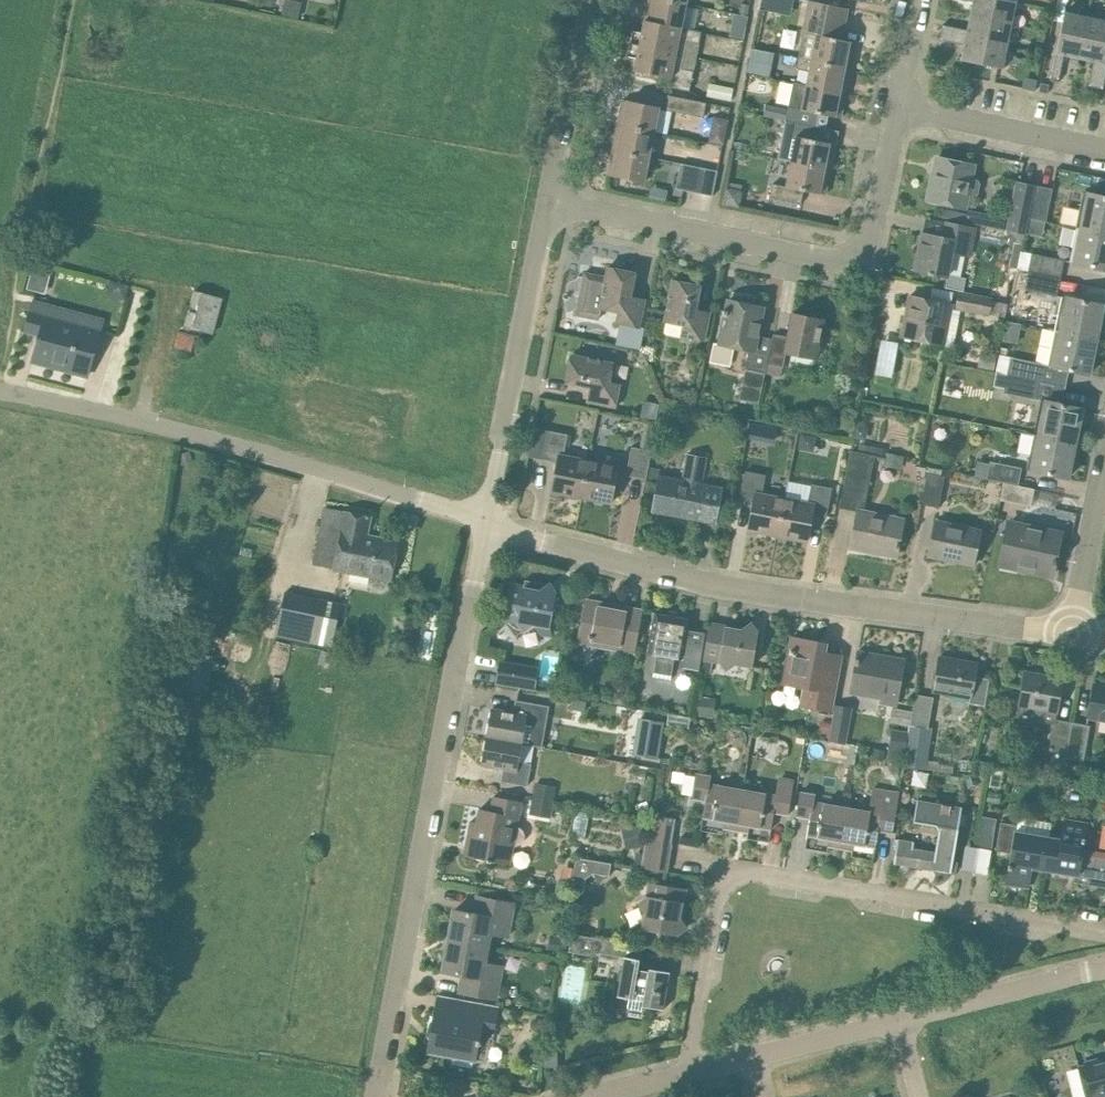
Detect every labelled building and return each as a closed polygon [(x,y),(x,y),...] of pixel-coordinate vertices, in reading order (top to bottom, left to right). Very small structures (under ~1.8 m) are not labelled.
[(687,3),(675,0),(649,0),(645,19),(682,27),(687,3)] [(969,14),(1011,22),(1016,0),(968,0),(972,1),(969,14)] [(1087,17),(1065,12),(1068,0),(1057,0),(1053,19),(1063,21),(1051,78),(1060,80),(1065,54),(1079,57),(1087,17)] [(806,17),(798,54),(798,56),(851,66),(856,40),(842,37),(848,8),(810,1),(806,17)] [(748,17),(751,7),(741,4),(739,15),(748,17)] [(942,24),(940,31),(1007,45),(1011,22),(969,14),(966,29),(942,24)] [(1089,17),(1087,17),(1079,57),(1093,60),(1087,86),(1096,87),(1104,44),(1104,21),(1089,17)] [(702,31),(682,27),(645,19),(643,32),(633,30),(628,55),(637,57),(635,70),(672,77),(670,87),(691,91),(695,70),(700,43),(702,31)] [(1002,67),(1007,45),(940,31),(939,39),(963,44),(960,59),(1002,67)] [(1096,87),(1103,89),(1104,80),(1104,44),(1096,87)] [(765,57),(751,54),(747,72),(761,75),(765,57)] [(808,70),(805,83),(846,91),(851,66),(798,56),(796,67),(808,70)] [(805,83),(793,81),(785,119),(817,126),(820,112),(841,117),(846,91),(805,83)] [(709,84),(707,97),(732,102),(734,89),(709,84)] [(668,95),(665,109),(704,117),(706,103),(668,95)] [(624,99),(619,124),(656,132),(661,107),(624,99)] [(815,137),(817,126),(785,119),(782,132),(779,146),(793,149),(790,160),(831,168),(836,142),(815,137)] [(619,124),(614,150),(650,157),(656,132),(619,124)] [(727,132),(711,129),(709,142),(725,145),(727,132)] [(645,181),(650,157),(614,150),(609,173),(645,181)] [(937,156),(928,200),(967,208),(969,195),(974,197),(978,194),(980,183),(978,180),(973,179),(976,164),(937,156)] [(805,189),(826,193),(831,168),(790,160),(785,185),(773,183),(770,196),(802,202),(805,189)] [(713,196),(718,171),(681,163),(676,188),(713,196)] [(1102,195),(1104,195),(1104,179),(1099,177),(1096,194),(1102,195)] [(1024,233),(1028,217),(1034,184),(1015,180),(1005,229),(1024,233)] [(1028,217),(1047,221),(1054,188),(1034,184),(1028,217)] [(738,205),(740,191),(739,190),(728,188),(727,188),(724,202),(738,205)] [(1080,227),(1104,232),(1104,195),(1102,195),(1096,194),(1083,191),(1079,210),(1084,211),(1080,227)] [(990,226),(993,215),(968,209),(968,213),(966,221),(990,226)] [(951,252),(969,256),(974,228),(949,223),(946,238),(922,233),(914,269),(946,275),(951,252)] [(1068,260),(1104,268),(1104,232),(1080,227),(1077,242),(1073,241),(1068,260)] [(1009,277),(1015,278),(1017,269),(1021,251),(1022,244),(1016,243),(1009,277)] [(1021,251),(1017,269),(1028,271),(1061,277),(1064,259),(1032,253),(1021,251)] [(38,265),(32,287),(48,291),(55,269),(38,265)] [(585,272),(576,315),(599,319),(601,309),(618,313),(616,323),(639,328),(645,299),(631,297),(636,273),(608,267),(606,277),(585,272)] [(1057,295),(1061,277),(1028,271),(1025,289),(1057,295)] [(948,274),(945,288),(963,291),(966,278),(948,274)] [(132,282),(114,277),(110,293),(127,298),(132,282)] [(683,326),(681,336),(705,341),(711,313),(697,310),(701,286),(672,280),(664,322),(683,326)] [(220,332),(228,295),(197,288),(189,326),(220,332)] [(958,291),(954,309),(961,310),(987,315),(990,297),(958,291)] [(953,346),(961,310),(954,309),(954,310),(950,309),(951,303),(909,295),(901,335),(953,346)] [(1097,338),(1104,304),(1062,296),(1058,315),(1062,315),(1059,331),(1097,338)] [(39,335),(32,360),(87,375),(100,329),(46,315),(49,304),(32,300),(23,331),(39,335)] [(766,373),(773,339),(757,335),(762,308),(728,301),(719,344),(714,343),(710,362),(731,366),(734,347),(749,350),(745,369),(766,373)] [(774,334),(773,339),(766,373),(781,377),(785,352),(815,358),(823,319),(791,313),(787,336),(774,334)] [(1049,365),(1090,374),(1097,338),(1059,331),(1056,346),(1053,346),(1049,365)] [(628,332),(625,346),(640,349),(643,335),(628,332)] [(181,333),(180,345),(196,347),(198,335),(181,333)] [(997,353),(981,350),(978,367),(994,370),(997,353)] [(591,388),(588,403),(615,408),(620,384),(610,382),(614,363),(573,355),(567,383),(591,388)] [(1011,357),(1007,375),(1039,382),(1043,364),(1011,357)] [(994,386),(1004,388),(1004,393),(1036,399),(1039,382),(1007,375),(997,373),(994,386)] [(1038,419),(1041,419),(1038,435),(1076,443),(1083,409),(1042,400),(1038,419)] [(855,426),(853,438),(865,440),(867,428),(855,426)] [(560,462),(554,491),(582,496),(589,460),(564,455),(568,435),(548,431),(543,458),(560,462)] [(814,452),(817,436),(801,433),(798,448),(814,452)] [(1035,450),(1030,449),(1026,469),(1069,478),(1076,443),(1038,435),(1035,450)] [(643,436),(641,448),(632,446),(626,475),(646,479),(654,438),(643,436)] [(845,486),(870,491),(876,457),(852,452),(845,486)] [(885,452),(883,466),(902,469),(905,456),(885,452)] [(702,483),(707,457),(688,453),(683,480),(659,475),(653,510),(716,522),(722,487),(702,483)] [(604,463),(589,460),(582,496),(612,502),(620,460),(605,457),(604,463)] [(1004,482),(1019,486),(1019,485),(1023,467),(990,461),(990,464),(978,461),(975,476),(987,479),(1004,482)] [(944,477),(941,476),(942,472),(929,469),(928,473),(927,473),(920,504),(937,508),(944,477)] [(753,501),(748,528),(777,534),(784,498),(761,493),(765,475),(745,471),(739,499),(753,501)] [(1004,482),(1000,499),(1031,505),(1034,488),(1019,485),(1019,486),(1004,482)] [(807,502),(784,498),(777,534),(807,540),(812,512),(827,515),(832,488),(811,484),(807,502)] [(372,516),(325,507),(314,565),(334,569),(370,576),(369,584),(373,590),(381,592),(387,588),(389,579),(392,580),(399,541),(368,535),(372,516)] [(865,512),(856,511),(856,512),(849,545),(895,554),(902,520),(865,512)] [(973,564),(980,529),(934,520),(927,554),(973,564)] [(1009,521),(1000,564),(1020,568),(1021,564),(1053,571),(1061,532),(1009,521)] [(551,585),(544,590),(538,582),(525,579),(524,586),(511,584),(505,619),(516,637),(526,631),(536,624),(538,625),(541,634),(555,637),(558,625),(553,624),(555,614),(567,616),(570,597),(558,594),(551,585)] [(498,582),(496,593),(503,594),(505,583),(498,582)] [(332,645),(341,599),(285,588),(276,633),(332,645)] [(605,644),(604,647),(636,653),(644,609),(628,606),(627,611),(600,606),(601,602),(588,599),(580,639),(605,644)] [(690,619),(656,612),(648,652),(657,654),(652,677),(669,681),(674,657),(681,659),(679,667),(698,670),(704,633),(688,630),(690,619)] [(702,669),(711,671),(714,658),(718,658),(725,668),(734,662),(752,665),(758,631),(752,623),(740,630),(724,628),(725,625),(710,623),(702,669)] [(803,685),(800,703),(827,708),(835,662),(817,659),(820,641),(790,636),(782,681),(803,685)] [(877,658),(878,654),(858,651),(852,689),(883,694),(881,702),(896,705),(903,662),(877,658)] [(990,679),(976,676),(979,662),(940,655),(934,689),(970,696),(969,702),(985,705),(990,679)] [(535,690),(539,667),(499,660),(495,684),(535,690)] [(1043,709),(1057,712),(1064,677),(1025,670),(1016,716),(1041,721),(1043,709)] [(1093,682),(1088,717),(1104,720),(1104,684),(1093,682)] [(626,691),(615,690),(614,701),(625,702),(626,691)] [(943,763),(928,760),(933,727),(929,726),(934,697),(916,694),(904,765),(926,768),(942,771),(943,763)] [(697,715),(713,718),(716,698),(700,695),(697,715)] [(490,707),(484,737),(521,744),(524,724),(538,727),(542,703),(515,698),(513,711),(490,707)] [(587,701),(573,698),(571,709),(585,712),(587,701)] [(847,743),(853,707),(835,704),(832,723),(830,736),(829,741),(847,743)] [(1050,750),(1066,753),(1072,721),(1055,718),(1050,750)] [(658,757),(664,722),(645,719),(639,754),(658,757)] [(832,723),(822,721),(820,735),(830,736),(832,723)] [(1072,721),(1066,753),(1065,757),(1084,761),(1090,725),(1072,721)] [(892,729),(889,750),(905,753),(908,731),(892,729)] [(518,760),(521,744),(484,737),(479,762),(503,767),(500,780),(527,785),(531,763),(518,760)] [(886,749),(875,747),(872,757),(884,760),(886,749)] [(978,760),(975,773),(987,775),(990,762),(978,760)] [(690,799),(705,801),(702,817),(724,821),(723,827),(736,829),(742,789),(708,783),(710,775),(694,772),(690,799)] [(775,794),(742,789),(736,829),(749,831),(750,825),(771,829),(773,812),(787,814),(794,781),(778,778),(775,794)] [(554,802),(556,786),(536,782),(533,798),(554,802)] [(847,807),(840,849),(853,851),(855,844),(876,848),(879,829),(893,832),(900,792),(873,788),(869,811),(847,807)] [(828,847),(840,849),(847,807),(814,801),(815,795),(800,792),(796,816),(811,819),(808,836),(829,840),(828,847)] [(467,856),(511,864),(514,846),(521,844),(524,840),(525,835),(524,830),(518,826),(523,801),(493,796),(490,811),(478,809),(476,822),(469,820),(466,837),(471,838),(467,856)] [(552,811),(554,802),(533,798),(531,808),(552,811)] [(961,807),(916,799),(912,820),(934,824),(939,831),(936,852),(913,848),(914,842),(897,839),(893,863),(951,872),(959,822),(963,823),(965,811),(961,810),(961,807)] [(647,842),(643,867),(668,871),(678,817),(652,814),(647,842)] [(1082,853),(1087,824),(1064,820),(1061,838),(1049,836),(1043,869),(1078,875),(1077,882),(1093,885),(1098,855),(1082,853)] [(1033,867),(1043,869),(1049,836),(1016,831),(1017,824),(1000,821),(995,849),(1011,852),(1007,881),(1030,885),(1033,867)] [(628,847),(647,842),(642,822),(623,827),(628,847)] [(594,873),(610,876),(612,863),(581,858),(576,863),(571,892),(583,894),(585,880),(594,873)] [(640,902),(646,912),(643,928),(676,935),(686,928),(679,917),(682,902),(683,902),(686,889),(651,883),(649,896),(640,902)] [(449,941),(489,948),(491,934),(509,937),(515,903),(476,896),(472,913),(455,910),(449,941)] [(593,955),(594,952),(611,954),(613,940),(572,934),(569,951),(593,955)] [(550,936),(546,954),(556,957),(561,939),(550,936)] [(486,962),(489,948),(449,941),(443,971),(471,977),(468,994),(497,999),(503,965),(486,962)] [(617,996),(630,999),(628,1009),(642,1011),(643,1006),(664,1009),(670,972),(649,968),(649,972),(638,970),(640,958),(624,955),(617,996)] [(553,989),(548,984),(541,987),(540,994),(546,998),(552,996),(553,989)] [(436,1010),(428,1052),(475,1061),(482,1025),(495,1028),(499,1007),(458,999),(456,1014),(436,1010)] [(531,1023),(532,1027),(536,1030),(540,1029),(543,1026),(542,1021),(539,1018),(534,1019),(531,1023)] [(1079,1067),(1086,1096),(1104,1096),(1104,1060),(1079,1067)]
